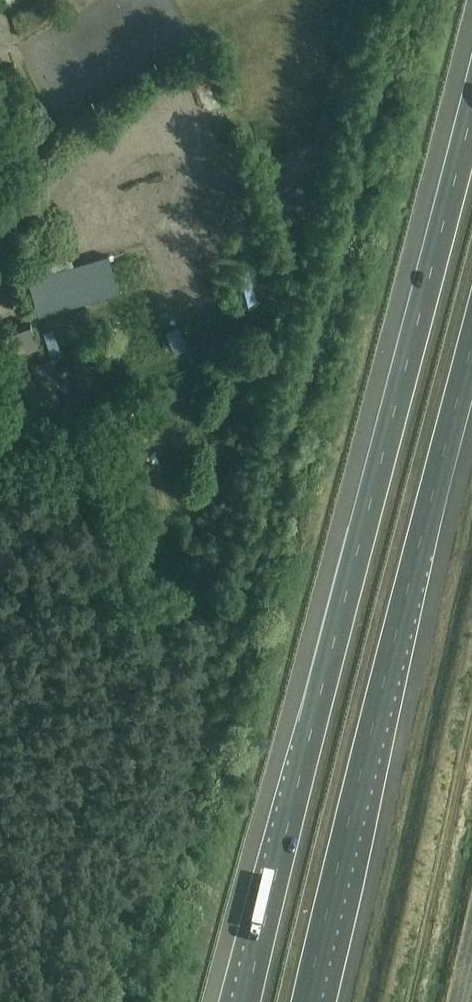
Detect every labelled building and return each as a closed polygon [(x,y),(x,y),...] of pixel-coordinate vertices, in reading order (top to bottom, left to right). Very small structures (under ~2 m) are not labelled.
[(246,281),(265,282),(267,265),(248,264),(246,281)]
